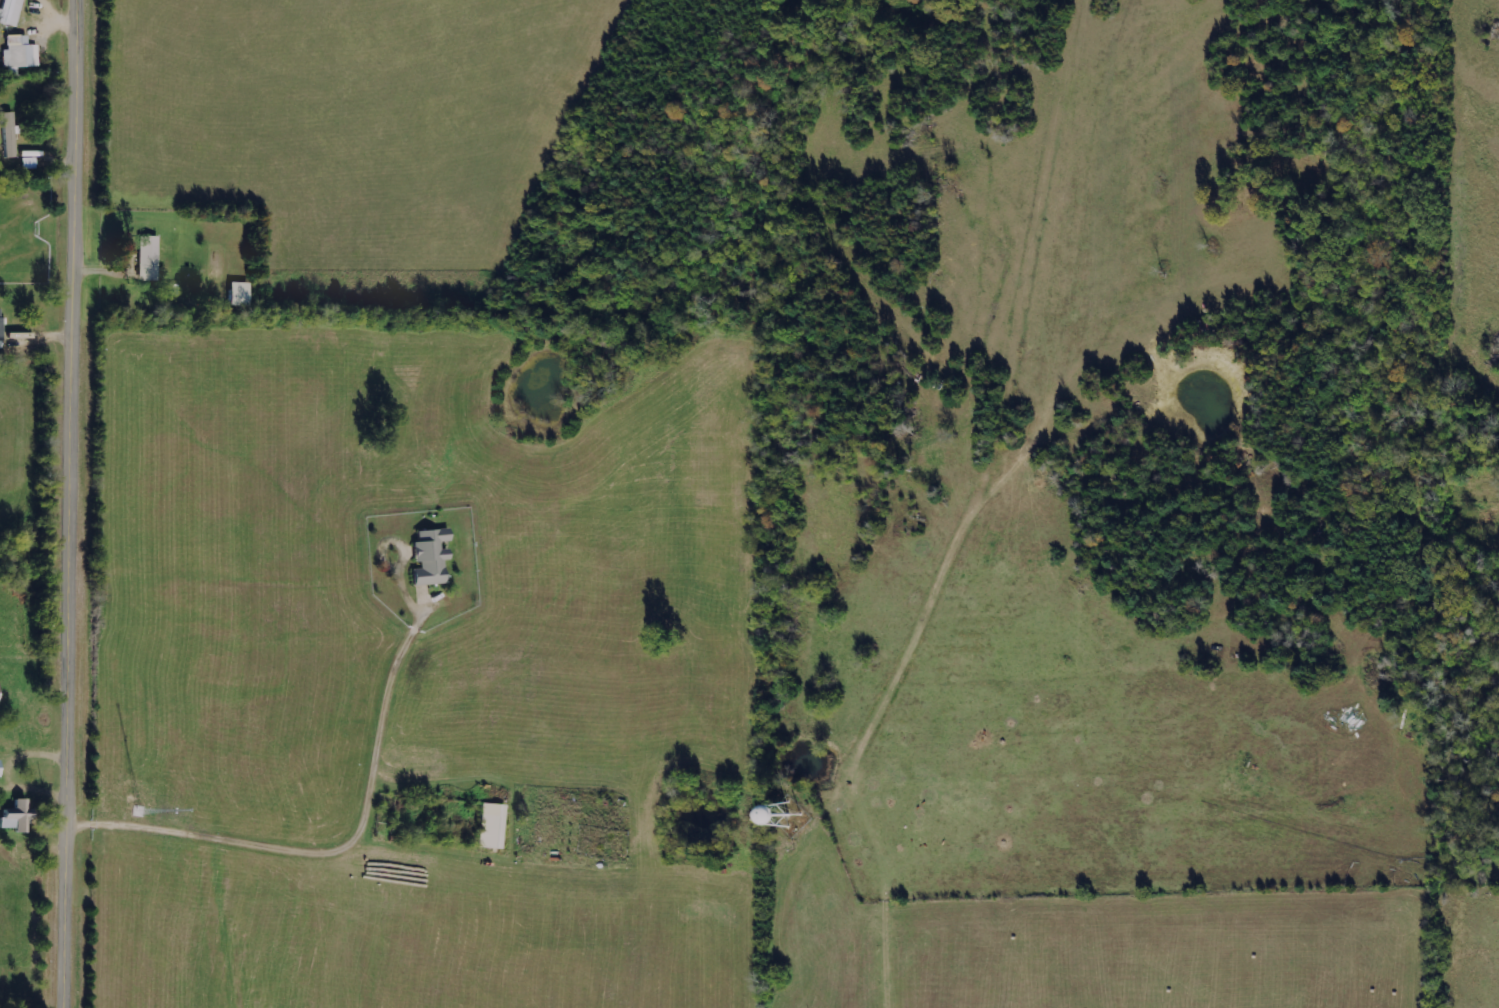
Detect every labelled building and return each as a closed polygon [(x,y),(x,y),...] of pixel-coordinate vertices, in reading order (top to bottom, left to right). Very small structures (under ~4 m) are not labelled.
[(18,26),(22,0),(4,0),(0,23),(18,26)] [(27,35),(7,35),(7,50),(4,50),(4,67),(39,67),(38,45),(28,45),(27,35)] [(14,112),(5,112),(5,158),(15,158),(14,112)] [(140,281),(159,280),(158,236),(139,236),(140,281)] [(230,305),(249,306),(250,283),(231,282),(230,305)] [(414,586),(446,583),(443,560),(449,560),(448,548),(440,549),(440,542),(450,541),(449,528),(417,531),(418,542),(415,542),(417,569),(412,569),(414,586)] [(16,828),(16,833),(27,833),(27,824),(31,824),(31,809),(27,809),(27,800),(15,799),(15,809),(2,809),(2,828),(16,828)] [(502,849),(506,806),(484,803),(479,846),(502,849)]
